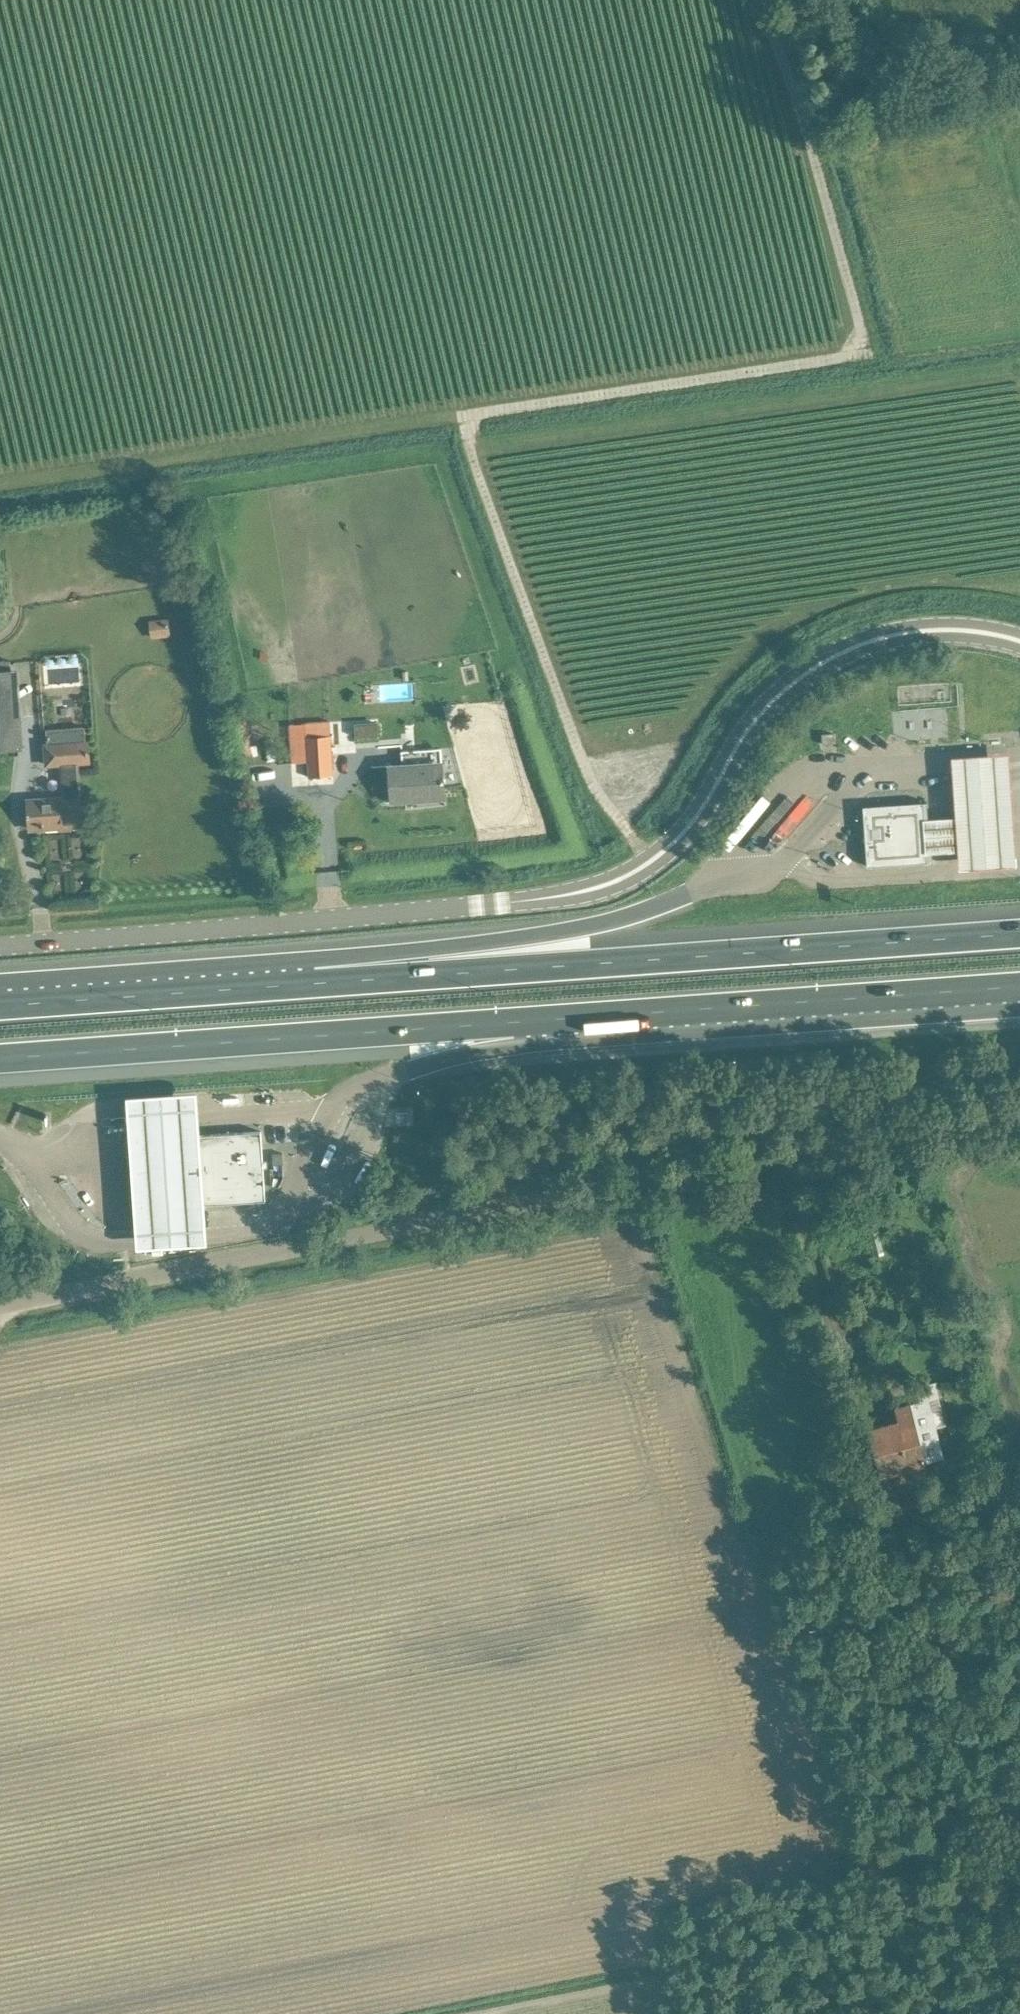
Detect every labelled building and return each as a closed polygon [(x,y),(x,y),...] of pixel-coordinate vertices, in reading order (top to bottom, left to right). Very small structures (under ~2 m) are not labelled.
[(176,622),(157,622),(157,642),(176,642),(176,622)] [(24,748),(20,668),(0,669),(0,750),(24,748)] [(309,762),(309,776),(332,775),(330,722),(290,723),(292,763),(309,762)] [(832,733),(822,734),(823,744),(833,743),(832,733)] [(29,800),(28,800),(30,829),(31,829),(31,825),(43,824),(43,828),(82,825),(81,805),(77,761),(90,759),(88,737),(84,737),(47,740),(43,740),(45,763),(62,762),(64,797),(41,799),(41,802),(29,803),(29,800)] [(1010,754),(952,758),(959,871),(1017,868),(1010,754)] [(429,763),(402,764),(389,765),(392,802),(408,801),(407,793),(420,792),(420,795),(444,794),(442,766),(429,767),(429,763)] [(867,867),(871,867),(871,866),(926,862),(926,863),(929,863),(929,860),(927,860),(923,805),(925,805),(925,802),(863,806),(867,867)] [(201,1208),(197,1138),(195,1095),(124,1099),(132,1251),(203,1248),(201,1208)] [(203,1204),(205,1204),(266,1200),(261,1131),(198,1135),(198,1134),(196,1134),(196,1136),(197,1136),(202,1203),(201,1203),(201,1205),(203,1205),(203,1204)] [(352,1152),(332,1202),(343,1207),(363,1156),(352,1152)] [(283,1153),(273,1153),(274,1164),(284,1163),(283,1153)] [(909,1287),(899,1289),(901,1299),(911,1297),(909,1287)] [(920,1401),(896,1407),(899,1420),(869,1428),(874,1447),(868,1449),(885,1515),(902,1510),(899,1497),(894,1498),(887,1473),(910,1467),(912,1476),(927,1472),(925,1463),(943,1458),(943,1457),(928,1400),(934,1399),(932,1394),(935,1394),(932,1383),(917,1387),(920,1401)]
